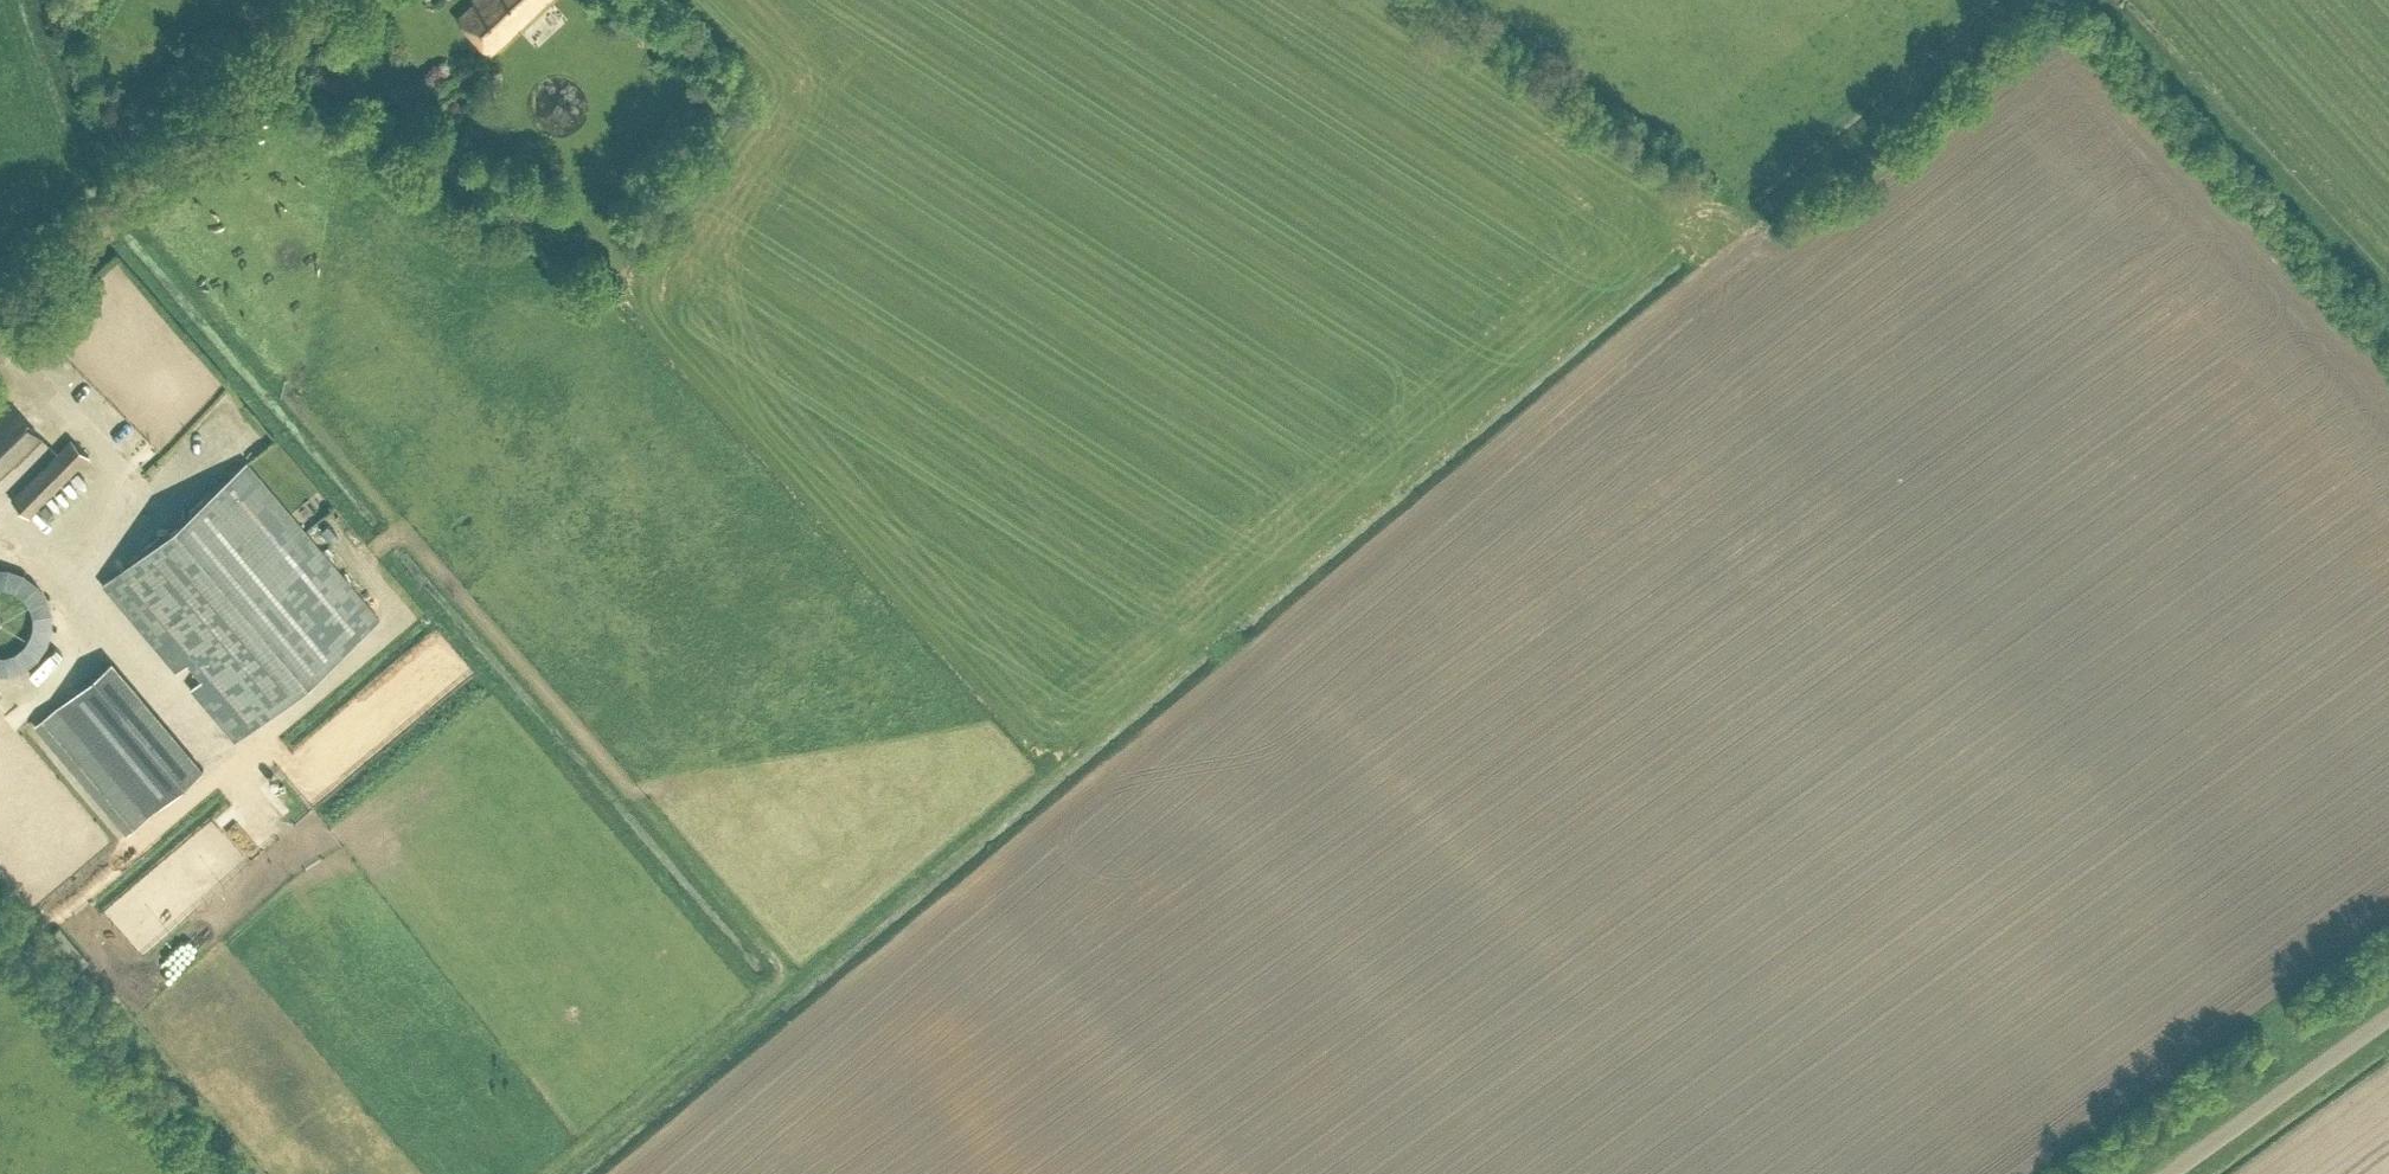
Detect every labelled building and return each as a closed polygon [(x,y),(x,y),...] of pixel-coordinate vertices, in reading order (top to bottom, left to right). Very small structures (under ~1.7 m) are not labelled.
[(546,0),(473,0),(475,2),(457,19),(490,54),(546,0)] [(473,185),(460,172),(450,183),(464,196),(473,185)] [(42,440),(8,403),(0,411),(0,479),(42,440)] [(71,438),(12,497),(28,513),(87,454),(71,438)] [(247,462),(103,584),(176,671),(187,662),(200,676),(189,686),(234,740),(379,617),(247,462)] [(135,824),(203,767),(111,658),(43,716),(135,824)] [(0,670),(0,688),(1,690),(21,677),(11,663),(0,670)]
